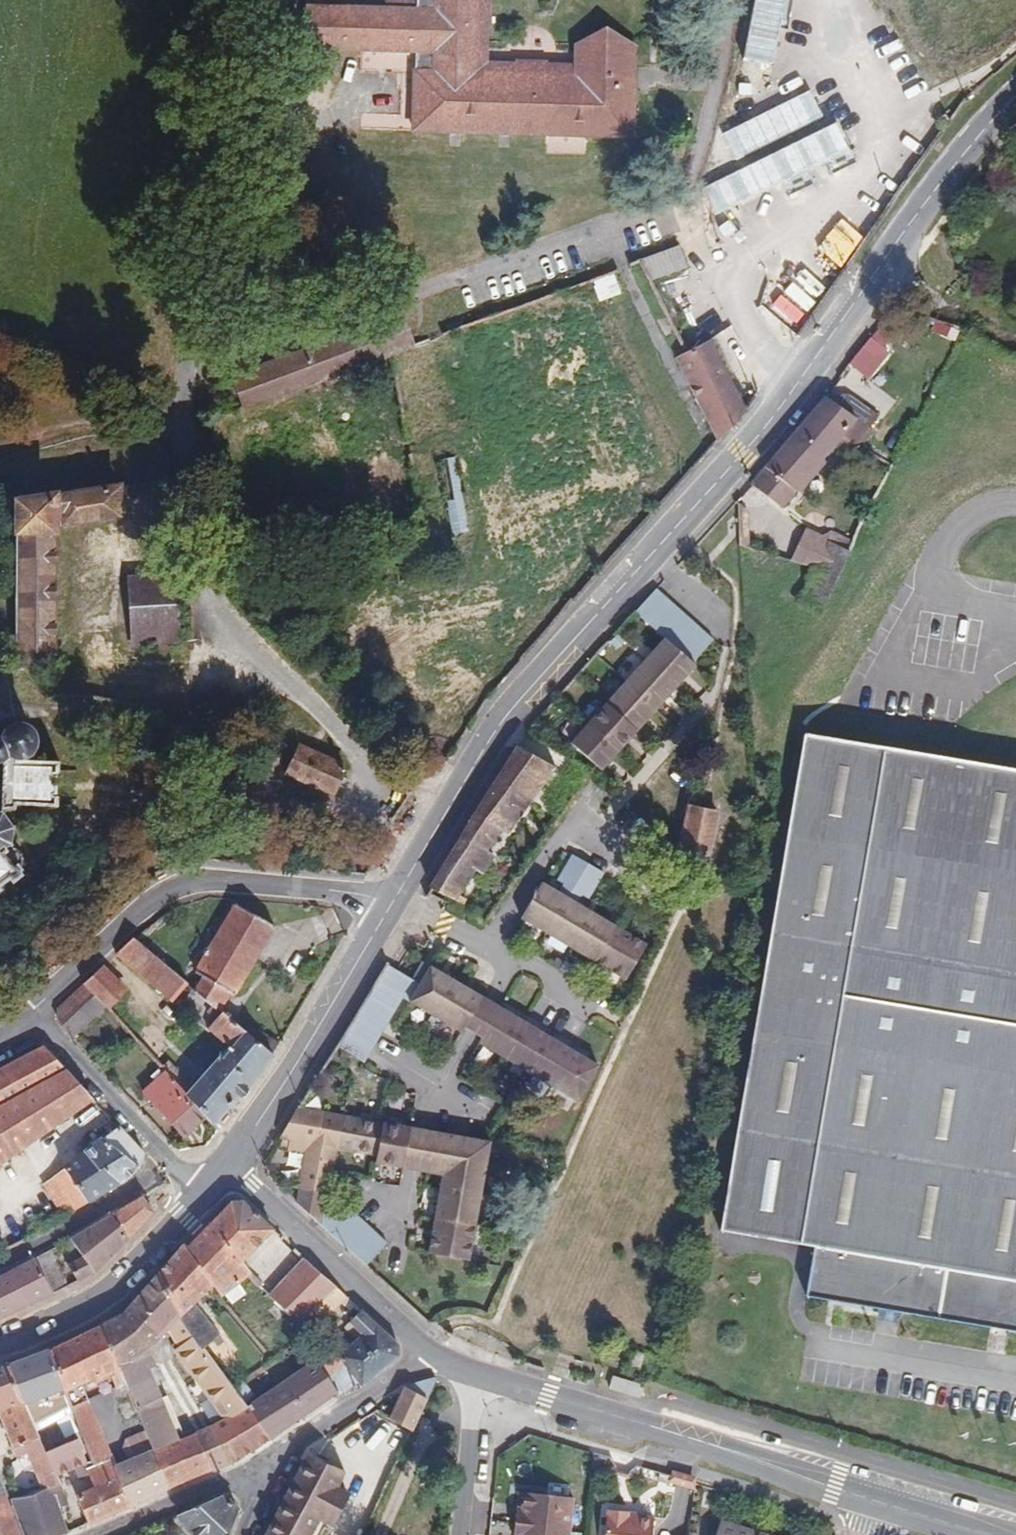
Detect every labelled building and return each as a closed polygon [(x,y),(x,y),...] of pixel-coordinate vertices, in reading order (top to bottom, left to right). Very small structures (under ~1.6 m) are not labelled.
[(627,143),(628,84),(474,80),(476,0),(384,0),(384,12),(310,10),(310,55),(405,58),(405,139),(556,141),(555,162),(592,162),(591,142),(627,143)] [(567,67),(498,65),(498,0),(476,0),(474,80),(628,84),(629,47),(568,47),(567,67)] [(644,253),(650,276),(688,265),(681,242),(644,253)] [(704,332),(674,348),(711,433),(735,402),(704,332)] [(867,376),(892,350),(875,334),(850,359),(867,376)] [(751,486),(782,508),(826,456),(857,420),(826,398),(751,486)] [(462,544),(457,469),(440,469),(443,546),(462,544)] [(105,513),(105,480),(49,483),(50,517),(105,513)] [(49,483),(36,485),(37,518),(50,517),(49,483)] [(9,661),(39,660),(37,518),(36,485),(9,486),(9,661)] [(849,552),(829,542),(820,561),(839,574),(849,552)] [(801,600),(820,616),(839,574),(820,561),(816,569),(801,600)] [(165,648),(163,567),(113,570),(112,577),(116,650),(165,648)] [(713,642),(656,590),(635,613),(664,639),(693,665),(713,642)] [(693,665),(664,639),(571,744),(602,771),(695,667),(693,665)] [(4,748),(14,740),(19,734),(19,727),(19,723),(16,719),(10,714),(3,712),(0,713),(0,802),(1,796),(45,797),(45,751),(4,751),(4,748)] [(941,756),(826,737),(803,733),(718,1232),(815,1248),(806,1296),(1015,1332),(1015,769),(941,756)] [(424,885),(448,898),(468,866),(480,847),(494,827),(499,831),(548,763),(510,743),(473,802),(460,825),(423,884),(424,885)] [(265,779),(270,755),(259,752),(257,760),(262,761),(259,778),(265,779)] [(319,775),(279,757),(268,783),(309,800),(319,775)] [(709,863),(719,811),(687,804),(676,856),(709,863)] [(558,893),(542,883),(521,919),(625,981),(647,946),(577,904),(582,896),(588,899),(604,874),(573,855),(557,881),(563,884),(558,893)] [(5,877),(13,869),(4,860),(0,856),(0,874),(5,877)] [(186,982),(183,987),(210,1003),(220,988),(226,992),(266,926),(222,898),(178,969),(190,976),(186,982)] [(183,987),(186,982),(134,938),(117,953),(173,1001),(183,987)] [(402,998),(413,980),(385,964),(368,992),(336,1047),(364,1063),(402,998)] [(129,990),(105,965),(86,983),(106,1005),(109,1008),(129,990)] [(420,985),(409,1002),(461,1033),(482,997),(430,967),(420,985)] [(420,985),(413,980),(402,998),(409,1002),(420,985)] [(59,1017),(73,1036),(106,1005),(86,983),(60,1007),(59,1017)] [(482,997),(461,1033),(478,1043),(499,1008),(482,997)] [(577,1102),(598,1067),(499,1008),(478,1043),(577,1102)] [(265,1055),(232,1025),(172,1090),(204,1120),(265,1055)] [(32,1043),(0,1059),(0,1154),(82,1095),(32,1043)] [(172,1090),(154,1070),(133,1089),(174,1135),(196,1116),(172,1090)] [(339,1086),(342,1073),(329,1071),(327,1083),(339,1086)] [(336,1148),(342,1115),(299,1107),(285,1131),(280,1138),(308,1143),(300,1187),(301,1187),(298,1206),(322,1227),(327,1198),(328,1191),(336,1148)] [(375,1155),(374,1162),(399,1167),(407,1126),(342,1115),(336,1148),(375,1155)] [(144,1153),(118,1125),(52,1177),(73,1210),(124,1182),(141,1165),(144,1153)] [(407,1126),(399,1167),(441,1175),(443,1162),(427,1160),(432,1131),(407,1126)] [(467,1260),(488,1141),(432,1131),(427,1160),(443,1162),(441,1175),(427,1253),(467,1260)] [(65,1215),(73,1210),(52,1177),(44,1184),(65,1215)] [(154,1211),(143,1197),(112,1215),(129,1237),(154,1211)] [(388,1242),(342,1201),(327,1198),(322,1227),(327,1231),(366,1266),(388,1242)] [(129,1237),(112,1215),(73,1237),(85,1255),(71,1263),(80,1280),(96,1271),(129,1237)] [(295,1248),(288,1256),(299,1266),(306,1258),(295,1248)] [(337,1286),(306,1258),(299,1266),(271,1295),(300,1321),(337,1286)] [(0,1271),(0,1309),(14,1303),(0,1271)] [(312,1331),(347,1296),(337,1286),(300,1321),(310,1331),(312,1331)] [(643,1355),(632,1352),(627,1370),(638,1373),(643,1355)] [(391,1416),(413,1429),(423,1409),(437,1378),(435,1377),(431,1378),(424,1379),(416,1382),(408,1386),(405,1383),(401,1392),(391,1416)] [(79,1438),(47,1451),(57,1474),(77,1466),(88,1462),(79,1438)] [(171,1487),(154,1449),(114,1465),(117,1476),(131,1505),(171,1487)] [(347,1472),(310,1452),(267,1534),(311,1534),(347,1472)] [(90,1473),(95,1486),(117,1476),(114,1465),(110,1456),(95,1465),(93,1460),(88,1462),(77,1466),(81,1478),(90,1473)] [(573,1498),(524,1492),(523,1509),(517,1508),(514,1534),(569,1534),(573,1498)] [(227,1494),(179,1516),(185,1526),(194,1534),(229,1534),(240,1507),(227,1494)] [(605,1534),(652,1534),(654,1517),(628,1515),(628,1512),(608,1510),(605,1534)] [(720,1522),(716,1534),(765,1534),(720,1522)]
